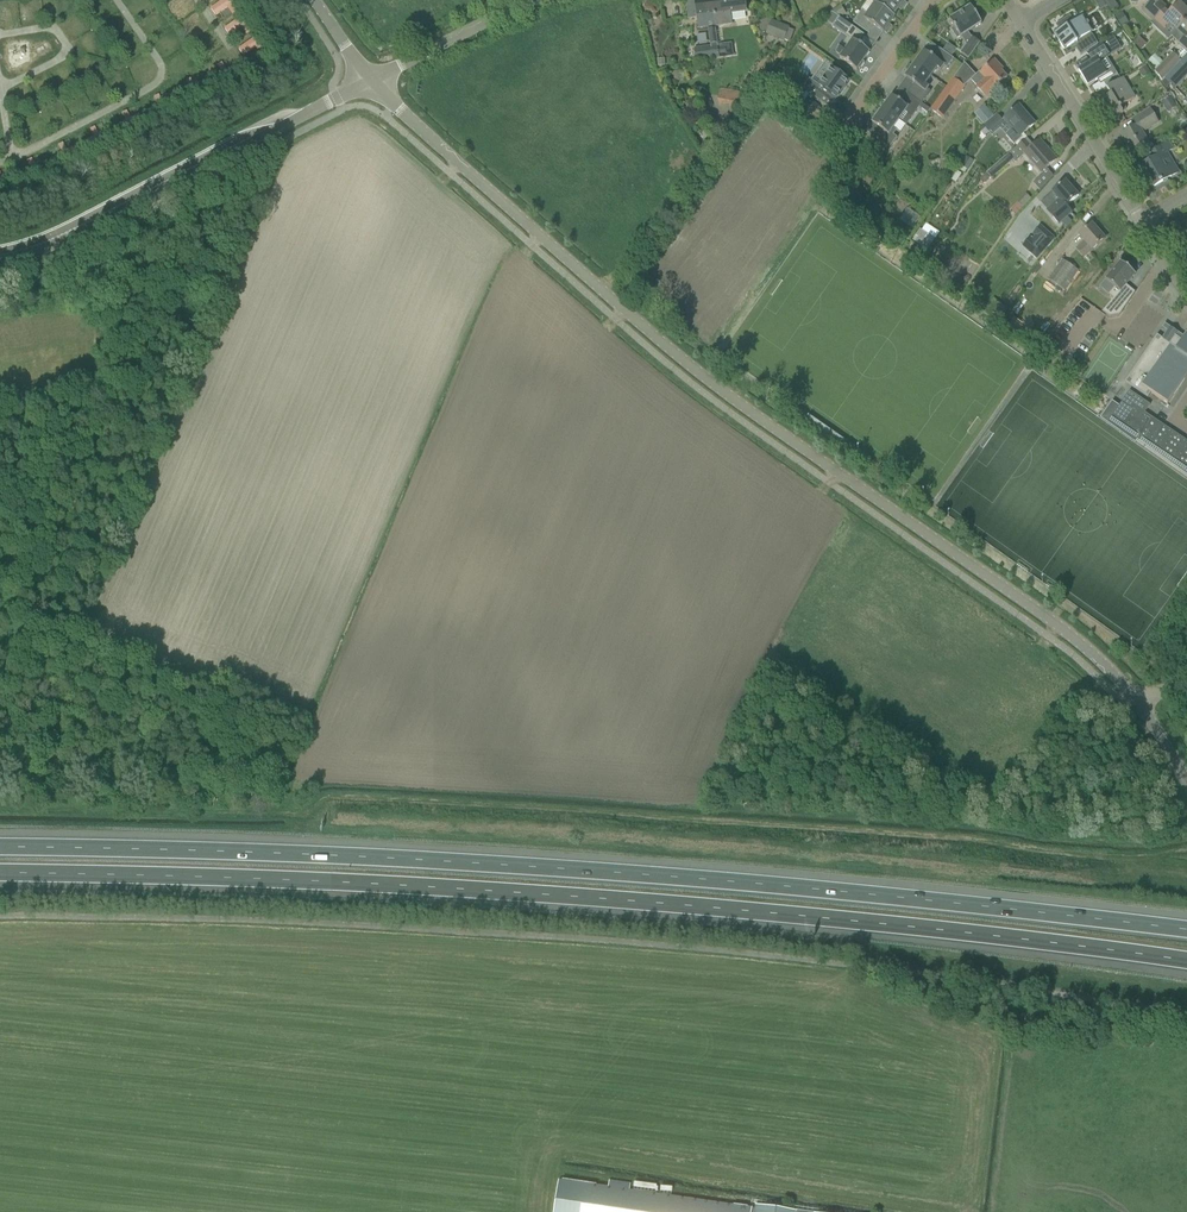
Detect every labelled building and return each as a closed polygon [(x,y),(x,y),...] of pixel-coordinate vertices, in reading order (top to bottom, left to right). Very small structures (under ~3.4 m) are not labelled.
[(19,16),(32,15),(31,0),(18,1),(19,16)] [(231,14),(236,12),(229,0),(221,0),(209,7),(214,16),(228,9),(231,14)] [(715,27),(712,0),(694,0),(686,1),(688,20),(697,18),(698,29),(708,28),(715,27)] [(715,27),(732,24),(731,14),(747,12),(746,0),(712,0),(715,27)] [(901,10),(906,4),(903,2),(905,1),(903,0),(881,0),(877,5),(893,17),(899,9),(901,10)] [(1107,5),(1111,11),(1118,6),(1115,0),(1095,0),(1101,9),(1107,5)] [(1164,10),(1166,8),(1159,2),(1160,0),(1144,0),(1148,4),(1142,11),(1152,22),(1164,10)] [(869,34),(874,27),(883,34),(885,32),(887,34),(891,28),(889,26),(895,18),(893,17),(877,5),(875,4),(868,15),(862,11),(853,23),(869,34)] [(1153,21),(1157,25),(1164,32),(1170,25),(1176,31),(1186,19),(1186,12),(1179,4),(1170,14),(1164,10),(1153,21)] [(840,6),(832,12),(839,17),(840,18),(845,14),(840,6)] [(968,33),(982,24),(977,16),(978,15),(974,8),(972,9),(971,7),(963,12),(957,16),(958,16),(950,21),(955,28),(952,30),(958,39),(960,37),(961,38),(966,45),(961,53),(969,58),(980,42),(972,37),(972,38),(968,33)] [(832,12),(826,20),(833,25),(839,17),(832,12)] [(1123,13),(1115,17),(1122,28),(1129,23),(1123,13)] [(1065,51),(1067,55),(1071,52),(1076,49),(1080,56),(1098,44),(1091,34),(1093,33),(1083,18),(1082,17),(1074,22),(1070,16),(1063,20),(1064,21),(1058,25),(1061,30),(1054,35),(1065,51)] [(863,62),(870,53),(858,44),(864,35),(840,18),(839,17),(833,25),(832,27),(848,38),(843,44),(842,43),(836,53),(841,57),(840,59),(857,71),(858,69),(860,70),(865,63),(863,62)] [(73,21),(78,32),(84,29),(78,18),(73,21)] [(243,18),(223,25),(227,35),(238,31),(240,37),(249,33),(243,18)] [(772,19),(765,34),(774,38),(784,43),(791,28),(781,23),(772,19)] [(1176,31),(1183,38),(1177,44),(1186,54),(1186,19),(1176,31)] [(121,22),(109,28),(116,40),(127,33),(121,22)] [(718,45),(715,27),(708,28),(710,46),(718,45)] [(1093,61),(1078,71),(1086,83),(1092,80),(1094,83),(1097,80),(1100,85),(1117,74),(1107,58),(1121,49),(1114,37),(1102,44),(1097,47),(1087,54),(1088,55),(1089,55),(1093,61)] [(1126,37),(1120,41),(1127,53),(1133,49),(1126,37)] [(1133,45),(1140,51),(1146,45),(1139,38),(1133,45)] [(243,56),(257,46),(251,39),(238,48),(243,56)] [(725,44),(718,45),(719,59),(727,58),(725,44)] [(697,63),(719,59),(718,45),(710,46),(695,49),(697,63)] [(934,59),(924,52),(915,65),(931,77),(937,69),(940,71),(944,67),(947,69),(954,59),(940,50),(934,59)] [(1155,55),(1149,61),(1158,70),(1164,63),(1155,55)] [(1166,79),(1172,72),(1180,64),(1172,55),(1164,63),(1158,70),(1155,73),(1162,83),(1166,79)] [(1002,69),(994,61),(981,74),(979,72),(971,80),(977,88),(985,97),(994,89),(995,90),(1007,78),(1000,71),(1002,69)] [(1166,79),(1175,88),(1186,76),(1186,70),(1180,64),(1172,72),(1166,79)] [(925,85),(931,77),(915,65),(914,66),(913,65),(908,71),(910,72),(905,78),(915,85),(909,94),(922,104),(930,92),(927,90),(929,87),(925,85)] [(1146,65),(1138,70),(1143,78),(1151,73),(1146,65)] [(819,86),(810,79),(802,89),(820,102),(827,92),(837,99),(849,82),(832,69),(819,86)] [(672,73),(674,83),(686,80),(683,70),(672,73)] [(1112,120),(1123,114),(1125,112),(1126,111),(1126,109),(1126,108),(1126,106),(1125,104),(1136,98),(1124,78),(1102,91),(1102,92),(1107,89),(1111,96),(1101,101),(1112,120)] [(943,120),(965,87),(953,79),(931,111),(943,120)] [(721,90),(720,97),(719,104),(742,109),(744,97),(742,97),(740,94),(740,92),(721,90)] [(892,96),(883,109),(899,121),(905,113),(910,116),(912,112),(915,114),(920,107),(928,113),(931,110),(922,104),(909,94),(902,103),(892,96)] [(1162,103),(1168,113),(1178,106),(1171,97),(1162,103)] [(1018,104),(1003,117),(1004,118),(1013,129),(1005,136),(1014,145),(1021,138),(1020,137),(1026,132),(1035,124),(1034,124),(1024,113),(1025,113),(1019,106),(1018,104)] [(984,125),(994,117),(984,106),(975,114),(984,125)] [(899,121),(883,109),(881,111),(879,110),(874,117),(876,118),(872,124),(882,130),(876,139),(889,149),(897,138),(893,135),(896,130),(893,129),(899,121)] [(1132,154),(1150,143),(1144,133),(1160,123),(1151,109),(1133,120),(1137,126),(1121,136),(1132,154)] [(997,115),(984,126),(989,132),(1001,121),(997,115)] [(41,118),(30,124),(37,136),(48,130),(41,118)] [(1026,154),(1042,173),(1056,160),(1050,152),(1049,153),(1039,142),(1040,141),(1032,148),(1025,141),(1027,139),(1027,138),(987,172),(991,177),(1013,159),(1015,162),(1026,154)] [(1170,141),(1160,147),(1150,153),(1154,159),(1142,166),(1154,187),(1180,172),(1169,153),(1175,149),(1170,141)] [(965,156),(960,165),(966,169),(972,161),(965,156)] [(987,172),(979,180),(983,184),(991,177),(987,172)] [(1078,196),(1065,181),(1052,193),(1058,201),(1046,211),(1058,225),(1072,213),(1066,207),(1078,196)] [(1010,212),(1015,217),(1032,199),(1026,194),(1018,203),(1010,212)] [(900,220),(912,229),(919,218),(908,209),(900,220)] [(1084,257),(1096,247),(1105,239),(1092,224),(1079,235),(1084,241),(1076,248),(1084,257)] [(1031,237),(1024,246),(1038,258),(1055,238),(1042,226),(1034,234),(1036,235),(1033,239),(1031,237)] [(919,230),(912,241),(926,251),(934,240),(919,230)] [(899,233),(893,241),(901,247),(907,239),(899,233)] [(1048,280),(1064,291),(1079,271),(1062,260),(1048,280)] [(1112,300),(1101,313),(1109,319),(1119,317),(1134,294),(1125,286),(1134,275),(1119,263),(1104,281),(1113,289),(1107,296),(1112,300)] [(1186,333),(1181,340),(1167,331),(1162,339),(1157,335),(1125,383),(1148,398),(1151,394),(1168,405),(1186,376),(1186,334),(1186,333)] [(1111,418),(1120,424),(1186,469),(1186,441),(1148,415),(1145,413),(1148,408),(1150,405),(1129,391),(1127,395),(1111,418)] [(554,1211),(754,1211),(754,1209),(737,1206),(630,1190),(631,1183),(609,1180),(608,1187),(562,1181),(558,1180),(554,1211)]
